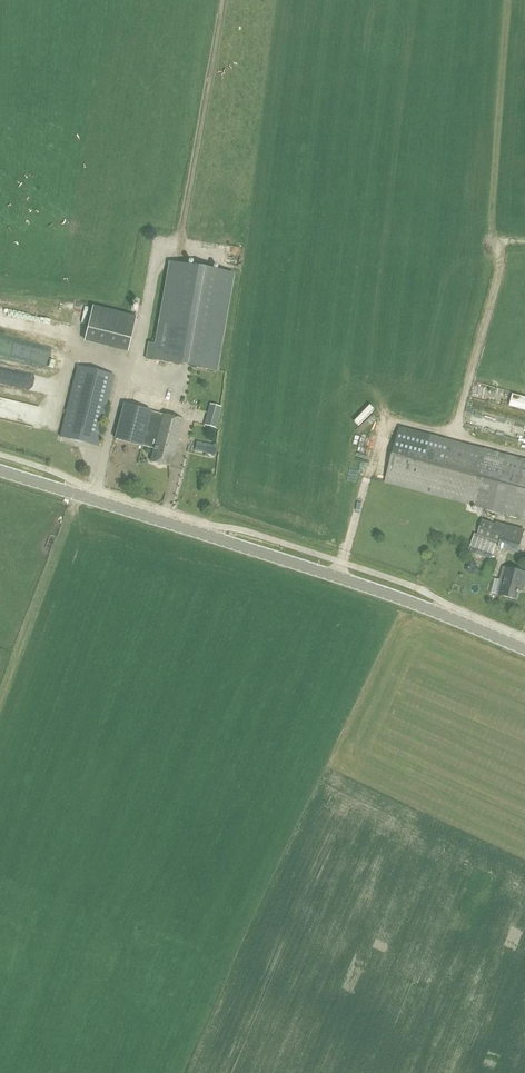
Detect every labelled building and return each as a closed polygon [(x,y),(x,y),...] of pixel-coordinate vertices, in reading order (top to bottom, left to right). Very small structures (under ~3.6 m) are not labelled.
[(215,371),(234,274),(171,263),(161,321),(159,320),(155,344),(149,342),(146,359),(215,371)] [(137,316),(93,305),(85,339),(128,350),(137,316)] [(44,369),(0,364),(0,376),(42,381),(44,369)] [(77,365),(59,437),(99,446),(102,434),(100,433),(114,374),(77,365)] [(521,381),(522,375),(498,371),(497,378),(521,381)] [(0,392),(0,405),(16,409),(19,396),(0,392)] [(481,403),(480,409),(488,411),(490,405),(481,403)] [(172,454),(175,454),(183,420),(161,415),(155,440),(145,438),(151,411),(125,404),(116,438),(154,448),(151,461),(169,465),(172,454)] [(205,425),(215,428),(221,407),(210,404),(205,425)] [(399,426),(384,482),(524,519),(524,459),(399,426)] [(195,451),(215,455),(217,444),(214,443),(213,445),(197,441),(195,451)] [(495,525),(495,524),(482,520),(477,535),(499,543),(498,547),(518,553),(522,539),(523,539),(524,531),(524,529),(501,522),(499,526),(495,525)] [(474,535),(471,543),(468,551),(491,559),(496,543),(477,536),(474,535)] [(521,583),(524,584),(524,582),(524,572),(506,567),(499,594),(517,599),(521,583)] [(498,573),(494,589),(499,591),(504,575),(498,573)]
